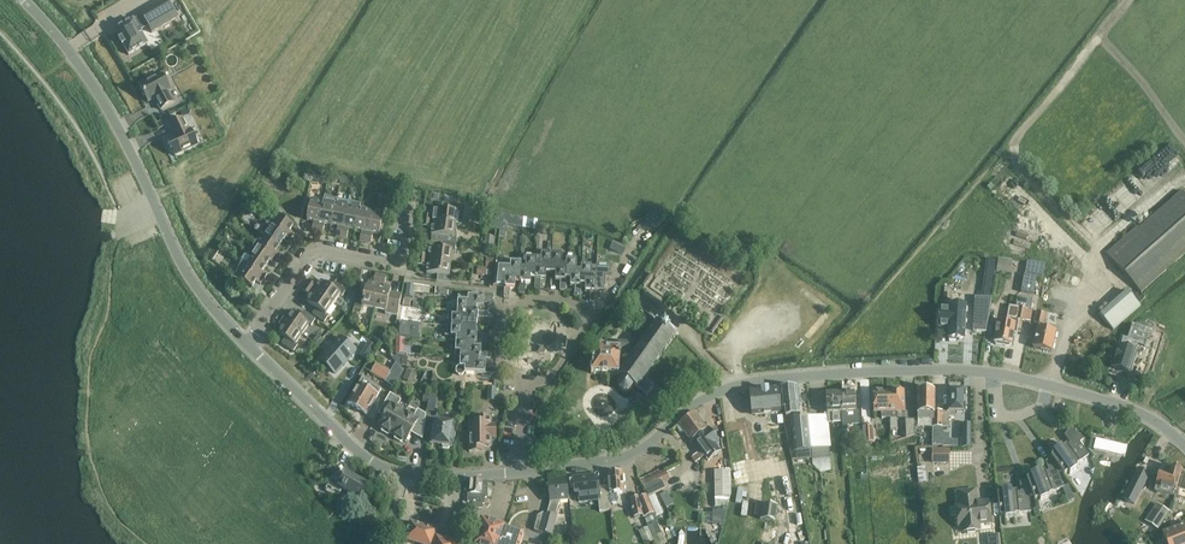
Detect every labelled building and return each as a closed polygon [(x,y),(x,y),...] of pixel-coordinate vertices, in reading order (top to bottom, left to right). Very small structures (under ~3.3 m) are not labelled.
[(129,23),(115,31),(120,40),(119,41),(120,42),(121,41),(123,45),(122,45),(122,46),(123,46),(129,55),(148,44),(141,33),(149,28),(152,33),(173,21),(165,7),(131,26),(129,23)] [(168,92),(171,90),(162,74),(140,86),(149,102),(155,99),(161,110),(175,102),(168,92)] [(172,138),(166,141),(167,144),(166,147),(169,154),(172,154),(173,157),(196,147),(188,130),(187,131),(181,119),(167,126),(172,138)] [(1184,253),(1184,194),(1182,190),(1139,228),(1138,226),(1107,254),(1141,292),(1184,253)] [(317,233),(324,202),(311,199),(307,220),(314,221),(312,232),(317,233)] [(331,225),(336,204),(324,202),(317,233),(323,234),(325,223),(331,225)] [(341,238),(348,206),(336,204),(331,225),(338,226),(336,237),(341,238)] [(460,213),(461,206),(446,204),(446,211),(435,210),(434,216),(423,215),(423,221),(456,225),(458,213),(460,213)] [(355,230),(360,209),(348,206),(341,238),(347,239),(349,228),(355,230)] [(659,227),(667,214),(654,206),(646,219),(659,227)] [(365,243),(372,211),(360,209),(355,230),(362,231),(360,242),(365,243)] [(372,211),(365,243),(371,244),(373,233),(380,234),(385,209),(382,209),(381,213),(372,211)] [(270,220),(268,224),(291,239),(294,234),(290,231),(294,226),(279,216),(274,223),(270,220)] [(455,237),(456,225),(423,221),(422,227),(432,228),(431,241),(442,243),(456,245),(457,237),(455,237)] [(288,243),(291,239),(268,224),(266,227),(270,230),(265,236),(279,246),(283,240),(288,243)] [(257,240),(254,244),(277,259),(280,254),(276,251),(279,246),(265,236),(261,243),(257,240)] [(455,252),(456,245),(442,243),(441,249),(429,248),(429,255),(419,254),(418,259),(452,263),(453,252),(455,252)] [(254,244),(252,247),(256,250),(251,257),(266,266),(269,261),(274,264),(277,259),(254,244)] [(553,250),(552,254),(551,273),(556,273),(555,280),(560,280),(560,290),(566,290),(566,279),(567,260),(562,259),(562,254),(557,254),(558,251),(553,250)] [(551,273),(552,254),(541,253),(541,258),(536,258),(535,277),(535,289),(540,289),(541,279),(546,279),(546,273),(551,273)] [(581,290),(581,284),(582,265),(577,265),(577,260),(572,260),(573,254),(568,254),(568,260),(567,260),(566,279),(570,279),(570,286),(575,286),(575,296),(581,296),(581,290)] [(262,272),(266,266),(251,257),(247,263),(243,261),(241,264),(263,279),(266,275),(262,272)] [(536,258),(533,258),(526,257),(526,263),(521,262),(520,281),(519,293),(525,294),(526,283),(531,284),(531,277),(535,277),(536,258)] [(450,275),(452,263),(418,259),(417,265),(427,266),(427,273),(438,275),(437,281),(470,285),(471,283),(452,281),(452,275),(450,275)] [(1012,261),(999,259),(997,272),(1010,274),(1012,261)] [(521,262),(514,262),(511,262),(510,267),(494,266),(493,286),(504,286),(504,298),(510,298),(510,288),(515,288),(515,281),(520,281),(521,262)] [(241,264),(238,267),(242,270),(238,277),(252,287),(256,281),(260,284),(263,279),(241,264)] [(592,266),(591,266),(582,265),(581,284),(585,285),(585,292),(590,292),(590,302),(596,302),(596,292),(604,292),(604,289),(605,289),(606,280),(610,280),(610,272),(592,271),(592,266)] [(486,277),(487,269),(478,268),(477,275),(486,277)] [(646,283),(653,274),(651,272),(644,282),(646,283)] [(374,309),(381,275),(375,274),(373,285),(366,284),(364,295),(357,293),(354,307),(362,309),(362,307),(374,309)] [(1034,294),(1037,277),(1024,274),(1021,292),(1034,294)] [(391,289),(385,287),(384,287),(387,277),(381,275),(374,309),(385,312),(385,313),(398,316),(402,295),(390,292),(391,289)] [(342,296),(347,290),(335,282),(331,288),(322,281),(318,287),(309,281),(306,285),(333,305),(340,295),(342,296)] [(407,284),(406,296),(413,296),(413,292),(423,293),(424,287),(407,284)] [(327,314),(333,305),(306,285),(302,290),(311,296),(307,302),(316,308),(313,314),(324,322),(329,316),(327,314)] [(944,288),(944,294),(943,294),(943,314),(949,314),(948,337),(964,338),(965,305),(951,304),(952,294),(951,294),(952,288),(944,288)] [(1113,330),(1140,306),(1127,291),(1100,315),(1113,330)] [(637,306),(653,318),(659,310),(663,305),(647,293),(637,306)] [(494,303),(494,297),(463,295),(463,300),(458,300),(458,311),(477,311),(477,307),(484,307),(484,303),(494,303)] [(998,321),(994,341),(996,341),(996,344),(1004,345),(1004,343),(1012,344),(1013,333),(1017,334),(1019,320),(1025,321),(1030,322),(1032,310),(1031,310),(1033,299),(1018,296),(1016,307),(1009,305),(1006,322),(998,321)] [(975,297),(974,331),(986,332),(992,298),(975,297)] [(421,321),(423,312),(405,309),(404,318),(421,321)] [(311,326),(316,319),(304,311),(300,317),(293,313),(289,318),(285,315),(282,320),(303,334),(310,325),(311,326)] [(488,312),(477,311),(458,311),(457,315),(452,315),(452,326),(478,327),(478,317),(488,318),(488,312)] [(1044,325),(1047,314),(1036,311),(1034,323),(1044,325)] [(719,315),(716,313),(708,325),(711,327),(719,315)] [(296,344),(303,334),(282,320),(279,324),(283,327),(279,333),(285,338),(281,343),(293,352),(298,345),(296,344)] [(593,348),(592,373),(602,374),(603,374),(618,375),(622,378),(620,381),(619,385),(620,389),(624,391),(628,391),(632,389),(633,386),(638,388),(647,395),(654,386),(645,379),(676,334),(662,324),(657,320),(656,321),(656,320),(639,344),(637,342),(616,341),(615,349),(593,348)] [(398,333),(416,336),(418,325),(400,321),(398,333)] [(478,327),(452,326),(446,326),(445,336),(451,336),(451,342),(456,342),(475,343),(487,343),(487,337),(477,337),(478,327)] [(1129,373),(1136,352),(1134,352),(1137,344),(1145,347),(1150,332),(1133,326),(1128,340),(1124,339),(1121,347),(1120,347),(1113,368),(1129,373)] [(1052,352),(1056,331),(1038,327),(1033,347),(1052,352)] [(353,330),(345,339),(356,348),(364,338),(353,330)] [(340,338),(320,360),(335,374),(355,351),(340,338)] [(397,338),(396,353),(404,354),(404,353),(410,353),(411,347),(404,346),(404,338),(397,338)] [(475,347),(475,343),(456,342),(455,352),(461,352),(460,357),(485,358),(491,359),(491,353),(481,352),(482,347),(475,347)] [(367,359),(370,354),(364,350),(361,355),(367,359)] [(485,362),(485,358),(460,357),(460,366),(457,369),(457,372),(459,375),(462,375),(465,372),(495,374),(496,368),(486,368),(486,362),(485,362)] [(377,376),(383,366),(377,363),(371,373),(377,376)] [(383,366),(377,376),(386,382),(389,376),(395,380),(401,370),(396,364),(391,371),(383,366)] [(403,379),(414,383),(417,372),(407,368),(403,379)] [(366,398),(370,391),(371,388),(369,387),(372,383),(362,378),(359,384),(347,404),(357,409),(364,396),(366,398)] [(367,415),(378,395),(382,389),(372,383),(369,387),(371,388),(370,391),(366,398),(364,396),(357,409),(367,415)] [(812,449),(808,417),(808,416),(800,417),(798,405),(801,404),(800,396),(797,396),(796,386),(779,388),(781,410),(785,409),(786,417),(788,417),(789,422),(791,422),(794,452),(812,450),(812,449)] [(781,410),(779,388),(779,387),(749,391),(752,416),(781,413),(781,410)] [(948,411),(943,411),(943,427),(949,427),(950,417),(955,417),(955,412),(964,412),(964,413),(964,390),(963,390),(961,388),(957,389),(956,390),(949,390),(948,411)] [(889,412),(890,418),(890,430),(898,429),(897,412),(905,412),(904,391),(902,391),(900,389),(897,389),(895,391),(888,391),(889,412)] [(874,413),(882,413),(882,418),(890,418),(889,412),(888,391),(882,392),(880,390),(877,390),(875,392),(873,392),(874,413)] [(935,390),(918,390),(918,412),(918,419),(932,419),(932,427),(942,427),(943,427),(943,411),(934,411),(935,390)] [(847,413),(856,413),(856,393),(841,394),(841,413),(841,422),(842,427),(848,427),(847,413)] [(393,434),(405,413),(398,409),(397,406),(401,400),(390,394),(381,409),(387,413),(379,426),(382,428),(382,431),(388,435),(391,433),(393,434)] [(829,423),(841,422),(841,413),(841,394),(826,394),(827,415),(808,417),(812,449),(812,450),(813,465),(819,471),(831,471),(834,454),(829,447),(832,447),(829,423)] [(1064,418),(1072,421),(1076,410),(1068,407),(1064,418)] [(423,433),(426,414),(418,409),(414,416),(411,416),(405,413),(393,434),(394,435),(394,438),(401,442),(403,440),(406,442),(414,428),(423,433)] [(678,424),(691,441),(693,439),(708,428),(695,411),(678,424)] [(491,446),(491,437),(496,437),(496,433),(494,433),(494,428),(496,428),(496,424),(491,424),(491,417),(476,417),(477,422),(469,422),(470,451),(484,451),(484,446),(491,446)] [(915,419),(905,420),(906,438),(915,435),(915,419)] [(452,446),(455,424),(434,420),(431,443),(442,445),(443,447),(448,448),(450,446),(452,446)] [(971,425),(962,425),(962,448),(971,448),(971,425)] [(709,427),(708,428),(693,439),(709,460),(721,451),(715,444),(719,441),(709,427)] [(864,445),(874,444),(873,428),(863,429),(864,445)] [(1062,471),(1064,475),(1068,472),(1069,474),(1077,469),(1076,467),(1080,464),(1079,463),(1089,456),(1080,443),(1084,440),(1070,429),(1065,436),(1071,444),(1067,447),(1067,445),(1063,448),(1061,446),(1053,452),(1055,454),(1051,457),(1052,458),(1052,457),(1062,471)] [(1130,445),(1094,436),(1090,451),(1126,461),(1130,445)] [(933,460),(948,460),(948,450),(933,450),(933,460)] [(1058,473),(1062,471),(1052,457),(1052,458),(1045,462),(1049,472),(1045,473),(1045,472),(1040,474),(1039,471),(1030,475),(1031,477),(1027,479),(1027,480),(1033,495),(1034,500),(1039,498),(1040,500),(1049,497),(1048,495),(1053,493),(1052,492),(1063,488),(1058,473)] [(1154,490),(1184,499),(1184,472),(1182,471),(1182,470),(1162,465),(1160,472),(1159,472),(1156,485),(1154,490)] [(1134,504),(1149,474),(1138,469),(1123,499),(1134,504)] [(655,487),(671,480),(666,471),(651,478),(651,479),(646,482),(649,488),(654,485),(655,487)] [(728,496),(731,496),(731,471),(714,471),(715,507),(728,507),(728,496)] [(342,490),(360,500),(368,485),(347,472),(341,483),(333,478),(327,489),(338,496),(342,490)] [(610,510),(608,486),(599,487),(598,478),(599,475),(598,474),(595,474),(594,476),(573,479),(574,495),(578,494),(579,503),(598,501),(600,512),(610,510)] [(623,476),(608,477),(610,504),(618,503),(617,496),(625,496),(623,476)] [(559,502),(569,501),(566,479),(548,480),(549,487),(546,488),(544,496),(550,497),(550,501),(547,514),(543,513),(538,515),(534,530),(553,535),(557,516),(556,516),(559,502)] [(1029,497),(1033,495),(1027,480),(1020,483),(1021,493),(1017,494),(1017,492),(1012,492),(1011,490),(1002,491),(1002,493),(997,494),(999,508),(998,508),(999,511),(999,517),(1004,516),(1004,519),(1014,518),(1014,515),(1019,515),(1018,514),(1030,513),(1029,497)] [(468,494),(468,502),(473,502),(473,503),(474,503),(474,508),(482,508),(483,504),(484,504),(485,498),(487,498),(488,482),(471,481),(470,494),(468,494)] [(1067,500),(1074,499),(1071,484),(1064,485),(1067,500)] [(669,490),(661,493),(667,507),(675,503),(669,490)] [(975,490),(958,492),(959,507),(956,507),(958,525),(961,525),(962,532),(967,531),(967,534),(975,533),(974,530),(979,530),(978,523),(990,521),(988,503),(976,505),(975,490)] [(640,499),(643,515),(644,514),(645,516),(653,513),(646,496),(640,499)] [(643,515),(640,499),(639,497),(631,499),(634,517),(643,515)] [(762,504),(760,519),(775,521),(777,506),(762,504)] [(1151,511),(1145,521),(1158,529),(1169,512),(1161,507),(1156,514),(1151,511)] [(713,523),(725,523),(726,509),(714,509),(713,523)] [(703,522),(713,522),(713,513),(703,512),(703,522)] [(407,534),(405,541),(415,543),(459,543),(436,537),(437,531),(406,521),(402,533),(407,534)] [(474,543),(500,543),(505,528),(481,521),(474,543)] [(1162,532),(1167,543),(1184,543),(1184,523),(1162,532)] [(523,534),(505,528),(500,543),(520,543),(523,534)] [(1001,533),(989,534),(989,543),(1001,543),(1001,533)]
